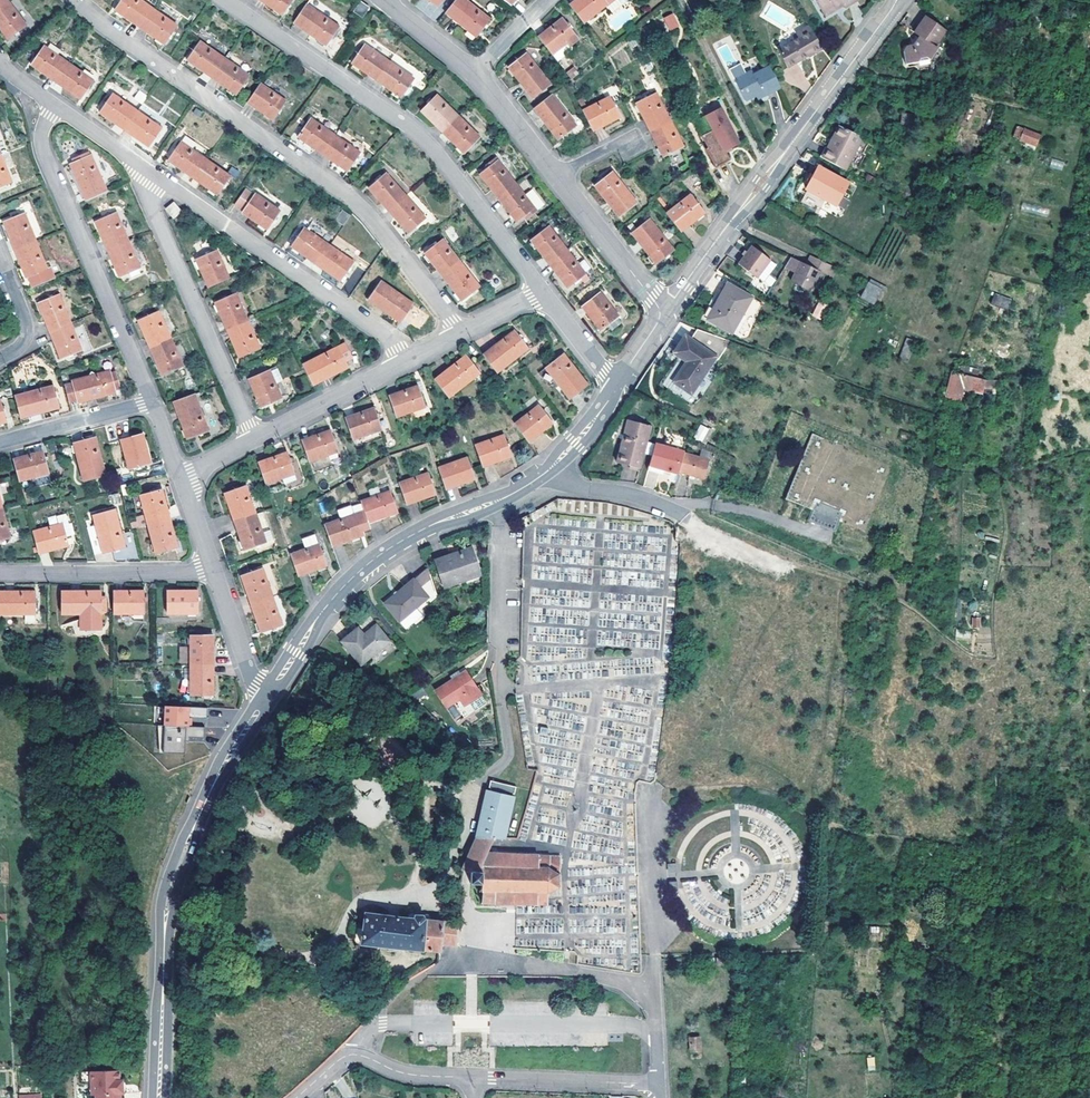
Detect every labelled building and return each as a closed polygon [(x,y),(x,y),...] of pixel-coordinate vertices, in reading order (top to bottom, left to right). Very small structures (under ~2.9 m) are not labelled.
[(114,11),(138,28),(151,9),(138,0),(121,0),(114,11)] [(281,16),(292,0),(258,0),(281,16)] [(436,8),(442,0),(426,0),(436,8)] [(474,38),(488,21),(463,0),(456,0),(444,15),(474,38)] [(583,21),(606,5),(611,12),(622,4),(619,0),(574,0),(570,3),(583,21)] [(843,9),(856,1),(856,0),(816,0),(826,16),(837,9),(836,7),(840,5),(841,7),(842,6),(843,9)] [(0,8),(0,30),(7,40),(27,25),(9,1),(0,8)] [(368,6),(360,1),(352,12),(360,17),(368,6)] [(306,4),(293,24),(325,46),(338,27),(306,4)] [(151,9),(138,28),(163,44),(176,26),(151,9)] [(664,16),(667,30),(679,28),(675,13),(664,16)] [(933,47),(930,45),(942,29),(923,14),(910,30),(915,34),(908,43),(901,44),(898,48),(900,61),(913,60),(915,57),(922,56),(925,58),(933,47)] [(1002,28),(1011,33),(1014,26),(1010,24),(1013,19),(1008,16),(1002,28)] [(563,17),(538,35),(552,54),(576,36),(563,17)] [(798,30),(801,35),(797,37),(778,49),(787,65),(810,51),(811,53),(822,47),(808,24),(798,30)] [(1011,33),(1002,28),(999,34),(1008,38),(1011,33)] [(199,43),(187,61),(211,78),(224,59),(199,43)] [(364,45),(351,64),(376,81),(389,62),(364,45)] [(42,47),(29,66),(54,83),(67,64),(42,47)] [(508,67),(532,97),(549,83),(526,53),(508,67)] [(224,59),(211,78),(235,95),(249,76),(224,59)] [(389,62),(376,81),(401,97),(413,78),(389,62)] [(761,90),(762,93),(779,85),(769,64),(754,72),(752,68),(744,72),(739,62),(728,67),(744,99),(756,92),(761,90)] [(67,64),(54,83),(78,100),(91,81),(67,64)] [(571,79),(579,75),(575,67),(566,72),(571,79)] [(260,84),(247,103),(272,120),(285,101),(260,84)] [(635,103),(648,130),(669,119),(656,93),(635,103)] [(132,100),(140,106),(142,103),(145,99),(136,94),(132,100)] [(552,94),(533,108),(557,139),(575,125),(552,94)] [(98,114),(123,131),(136,112),(111,95),(98,114)] [(436,96),(420,113),(442,133),(457,116),(436,96)] [(608,96),(581,110),(592,130),(619,116),(608,96)] [(154,112),(142,103),(140,106),(136,112),(123,131),(147,148),(160,129),(149,120),(154,112)] [(740,142),(721,106),(705,114),(713,129),(724,150),(740,142)] [(913,131),(919,117),(911,114),(905,128),(913,131)] [(457,116),(442,133),(463,154),(479,137),(457,116)] [(322,155),(335,136),(310,119),(297,138),(322,155)] [(648,130),(662,157),(683,147),(669,119),(648,130)] [(842,167),(861,134),(838,124),(826,146),(821,156),(842,167)] [(1036,144),(1040,134),(1017,125),(1013,135),(1036,144)] [(724,150),(713,129),(702,134),(708,146),(705,148),(715,167),(729,160),(724,150)] [(335,136),(322,155),(346,172),(359,153),(335,136)] [(180,142),(167,161),(192,178),(205,159),(180,142)] [(817,154),(821,156),(826,146),(823,144),(817,154)] [(70,165),(85,200),(107,191),(91,155),(90,156),(89,152),(73,159),(74,163),(70,165)] [(11,183),(0,155),(0,187),(11,183)] [(205,159),(192,178),(216,195),(229,176),(205,159)] [(485,166),(486,168),(478,175),(497,199),(515,184),(496,161),(494,159),(485,166)] [(1052,159),(1050,167),(1062,170),(1064,162),(1052,159)] [(818,164),(805,186),(836,203),(848,181),(818,164)] [(594,185),(617,216),(636,202),(612,171),(594,185)] [(387,210),(404,196),(384,173),(367,188),(387,210)] [(515,184),(497,199),(515,222),(524,215),(526,218),(535,211),(515,184)] [(241,212),(266,229),(279,210),(254,193),(253,195),(244,189),(233,205),(242,211),(241,212)] [(690,195),(666,213),(680,231),(703,212),(690,195)] [(404,196),(387,210),(406,232),(423,218),(404,196)] [(171,220),(181,212),(173,203),(164,211),(171,220)] [(95,222),(107,250),(128,240),(116,213),(95,222)] [(3,222),(14,250),(35,242),(24,214),(3,222)] [(631,233),(655,263),(673,249),(649,219),(631,233)] [(548,263),(566,249),(547,226),(530,240),(548,263)] [(315,263),(328,244),(304,227),(291,246),(315,263)] [(442,239),(424,253),(442,277),(460,263),(442,239)] [(140,268),(128,240),(107,250),(118,276),(128,272),(131,277),(139,273),(137,269),(140,268)] [(46,269),(35,242),(14,250),(25,277),(28,276),(31,286),(54,277),(50,267),(46,269)] [(328,244),(315,263),(339,280),(353,261),(328,244)] [(753,276),(765,256),(751,246),(738,264),(753,276)] [(566,249),(548,263),(567,287),(578,278),(584,273),(566,249)] [(195,260),(207,287),(229,277),(216,250),(195,260)] [(765,256),(753,276),(756,279),(770,260),(765,256)] [(831,265),(815,257),(811,266),(790,256),(785,267),(795,272),(791,281),(810,291),(820,271),(826,274),(831,265)] [(460,263),(442,277),(460,300),(479,286),(460,263)] [(588,278),(584,273),(578,278),(582,282),(588,278)] [(381,280),(367,299),(399,322),(413,302),(381,280)] [(861,296),(873,303),(881,288),(868,281),(861,296)] [(710,318),(734,285),(728,282),(708,316),(710,318)] [(710,318),(731,330),(752,296),(734,285),(710,318)] [(621,321),(617,316),(618,315),(599,291),(581,305),(600,329),(607,324),(611,329),(621,321)] [(1007,309),(1011,299),(994,292),(991,302),(1007,309)] [(235,293),(214,303),(227,330),(248,321),(235,293)] [(58,295),(37,304),(48,332),(69,323),(58,295)] [(819,301),(811,315),(821,320),(829,307),(819,301)] [(159,312),(137,321),(149,348),(171,339),(159,312)] [(248,321),(227,330),(239,357),(260,348),(248,321)] [(69,323),(48,332),(59,359),(80,350),(69,323)] [(514,329),(483,353),(497,371),(528,347),(514,329)] [(688,357),(674,378),(691,389),(714,353),(685,334),(675,348),(688,357)] [(897,348),(899,342),(899,341),(888,337),(881,351),(893,357),(897,348)] [(908,362),(916,341),(907,338),(899,358),(908,362)] [(171,339),(149,348),(161,375),(183,366),(171,339)] [(346,341),(302,364),(313,384),(348,366),(345,360),(344,358),(352,353),(346,341)] [(661,369),(674,378),(688,357),(675,348),(661,369)] [(901,350),(897,348),(893,357),(898,359),(901,350)] [(562,353),(544,367),(552,377),(568,398),(586,384),(562,353)] [(466,354),(435,378),(449,396),(480,372),(466,354)] [(279,366),(270,370),(276,383),(285,379),(279,366)] [(959,373),(967,375),(969,368),(960,366),(959,373)] [(552,377),(544,367),(538,372),(546,382),(552,377)] [(282,397),(276,383),(270,370),(249,379),(261,407),(282,397)] [(110,371),(72,381),(73,385),(77,402),(77,404),(115,394),(114,389),(119,388),(116,377),(112,378),(110,371)] [(959,373),(953,372),(950,383),(949,382),(946,391),(963,396),(963,393),(961,392),(962,386),(981,391),(984,379),(967,375),(959,373)] [(73,385),(64,387),(68,404),(77,402),(73,385)] [(416,385),(388,395),(395,416),(423,406),(416,385)] [(52,387),(14,397),(19,419),(57,409),(52,387)] [(194,394),(172,403),(186,438),(207,431),(194,394)] [(537,404),(513,423),(527,442),(552,423),(537,404)] [(373,407),(344,417),(352,439),(380,428),(373,407)] [(645,440),(649,424),(630,419),(627,431),(623,431),(616,462),(639,467),(642,452),(651,454),(654,443),(645,440)] [(699,424),(693,439),(702,442),(708,428),(699,424)] [(329,430),(300,440),(308,461),(336,451),(329,430)] [(120,439),(127,468),(149,462),(142,434),(120,439)] [(502,435),(474,445),(481,466),(510,456),(502,435)] [(662,445),(654,443),(651,454),(648,467),(647,471),(661,475),(663,471),(677,474),(678,471),(683,453),(686,443),(664,437),(662,445)] [(799,465),(785,499),(813,510),(809,519),(835,530),(843,511),(811,498),(821,473),(809,469),(816,452),(818,453),(822,441),(813,438),(802,466),(799,465)] [(72,445),(82,482),(104,476),(94,439),(72,445)] [(13,460),(18,482),(34,478),(48,474),(42,452),(13,460)] [(287,452),(258,462),(266,484),(295,473),(287,452)] [(683,453),(678,471),(702,478),(708,460),(683,453)] [(466,457),(438,467),(446,488),(473,478),(466,457)] [(426,472),(398,482),(406,504),(435,494),(426,472)] [(48,474),(34,478),(36,487),(50,483),(48,474)] [(360,501),(368,522),(396,512),(386,483),(374,486),(377,495),(360,501)] [(225,492),(235,520),(257,513),(247,484),(225,492)] [(161,489),(139,495),(146,523),(168,517),(161,489)] [(323,524),(331,546),(360,535),(350,506),(338,510),(342,518),(323,524)] [(0,509),(0,540),(9,538),(1,509),(0,509)] [(113,509),(90,515),(93,524),(85,526),(92,553),(100,551),(101,552),(122,547),(113,509)] [(264,510),(257,513),(263,531),(271,528),(264,510)] [(263,531),(257,513),(235,520),(245,549),(275,538),(271,528),(263,531)] [(61,515),(47,518),(49,524),(63,521),(61,515)] [(518,521),(523,529),(531,524),(526,516),(518,521)] [(168,517),(146,523),(154,553),(176,547),(168,517)] [(31,532),(37,554),(66,546),(61,524),(31,532)] [(290,553),(297,575),(326,565),(315,533),(301,538),(305,548),(290,553)] [(478,569),(471,549),(434,561),(442,588),(470,578),(468,573),(478,569)] [(262,568),(240,576),(250,604),(272,596),(262,568)] [(434,593),(426,568),(383,605),(399,622),(434,593)] [(468,573),(470,578),(479,575),(478,569),(468,573)] [(166,590),(166,613),(197,613),(197,590),(166,590)] [(112,591),(113,614),(143,613),(143,602),(143,591),(112,591)] [(34,615),(34,592),(0,592),(0,615),(34,615)] [(61,592),(61,614),(87,614),(88,626),(101,626),(101,613),(105,611),(105,598),(100,598),(100,592),(61,592)] [(272,596),(250,604),(260,632),(282,624),(272,596)] [(972,617),(971,627),(979,628),(981,618),(972,617)] [(359,639),(353,632),(340,642),(360,666),(389,641),(376,625),(359,639)] [(212,664),(212,635),(189,635),(189,664),(212,664)] [(212,695),(212,664),(189,664),(181,665),(181,674),(189,674),(189,695),(212,695)] [(450,675),(452,679),(436,690),(446,705),(459,696),(464,693),(469,701),(481,693),(465,670),(458,675),(456,671),(450,675)] [(464,693),(459,696),(463,704),(469,701),(464,693)] [(166,704),(165,723),(188,724),(188,719),(207,720),(208,706),(166,704)] [(204,727),(165,725),(164,753),(186,754),(187,737),(204,738),(204,727)] [(381,813),(389,812),(384,779),(351,784),(358,827),(382,824),(381,813)] [(502,839),(513,798),(515,788),(489,783),(487,792),(486,792),(476,838),(461,870),(464,871),(471,872),(471,869),(480,869),(485,857),(489,848),(499,849),(502,839)] [(503,857),(485,857),(480,869),(471,869),(471,872),(471,883),(488,884),(488,902),(504,903),(515,903),(515,905),(517,905),(517,903),(536,903),(537,905),(539,903),(545,904),(547,905),(548,904),(548,903),(548,894),(549,894),(549,892),(558,886),(560,888),(561,887),(559,884),(558,877),(562,875),(561,872),(561,857),(539,857),(538,855),(536,857),(519,856),(519,854),(517,855),(517,856),(502,856),(503,857)] [(367,910),(362,944),(439,951),(442,952),(442,943),(449,944),(457,944),(457,922),(451,922),(431,920),(430,918),(428,915),(426,915),(424,915),(423,917),(422,915),(415,915),(414,916),(413,914),(409,913),(408,914),(407,918),(369,914),(369,910),(367,910)] [(699,1051),(699,1038),(690,1038),(690,1052),(699,1051)] [(119,1070),(91,1071),(92,1094),(85,1094),(85,1097),(120,1097),(120,1094),(123,1094),(122,1081),(119,1081),(119,1070)]
